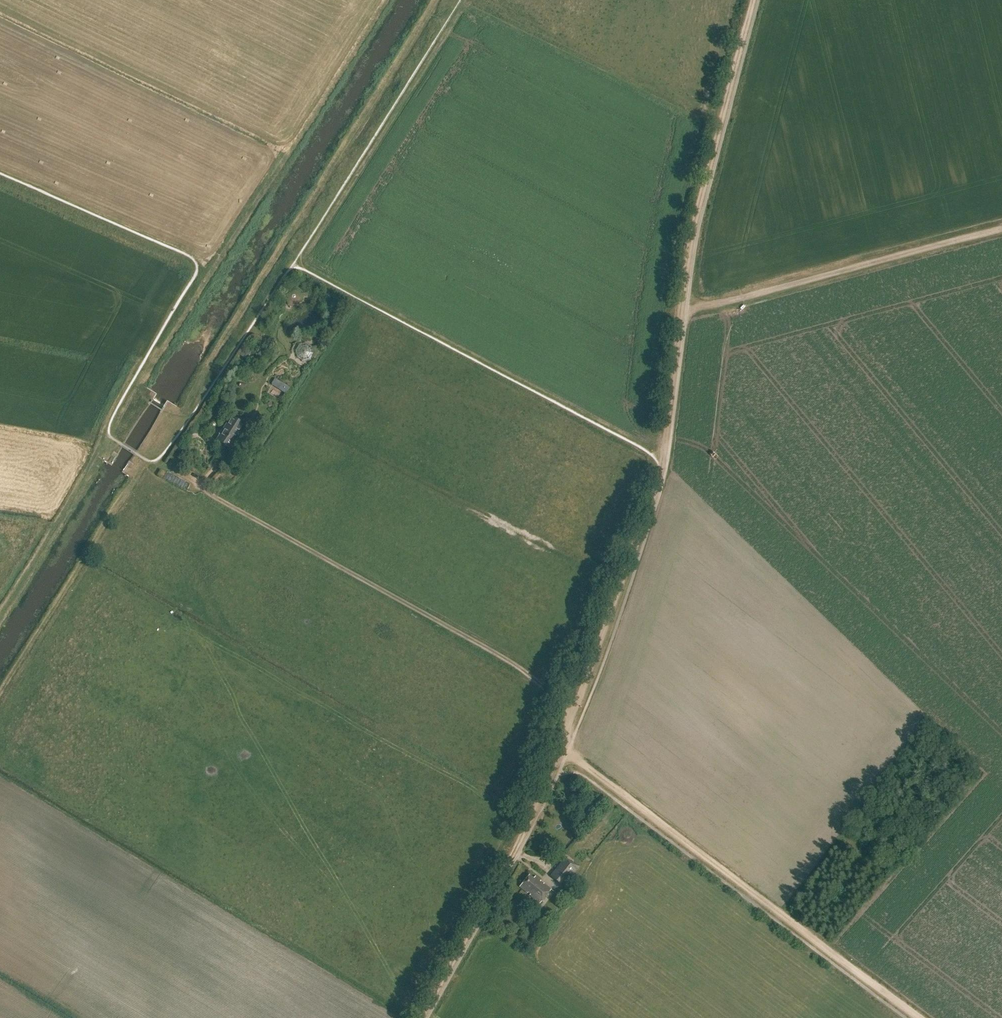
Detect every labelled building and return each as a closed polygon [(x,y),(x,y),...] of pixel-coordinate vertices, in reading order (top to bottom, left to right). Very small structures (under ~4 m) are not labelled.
[(296,348),(291,355),(306,365),(311,358),(296,348)] [(290,385),(276,377),(273,382),(287,390),(290,385)] [(219,435),(220,437),(217,441),(231,451),(246,428),(232,418),(223,432),(221,432),(219,435)] [(220,462),(227,466),(234,455),(226,451),(220,462)] [(174,476),(171,480),(182,487),(185,483),(174,476)] [(549,875),(563,886),(579,866),(565,856),(549,875)] [(530,876),(521,887),(541,903),(552,889),(545,884),(543,886),(539,883),(540,881),(535,877),(534,878),(530,876)]
